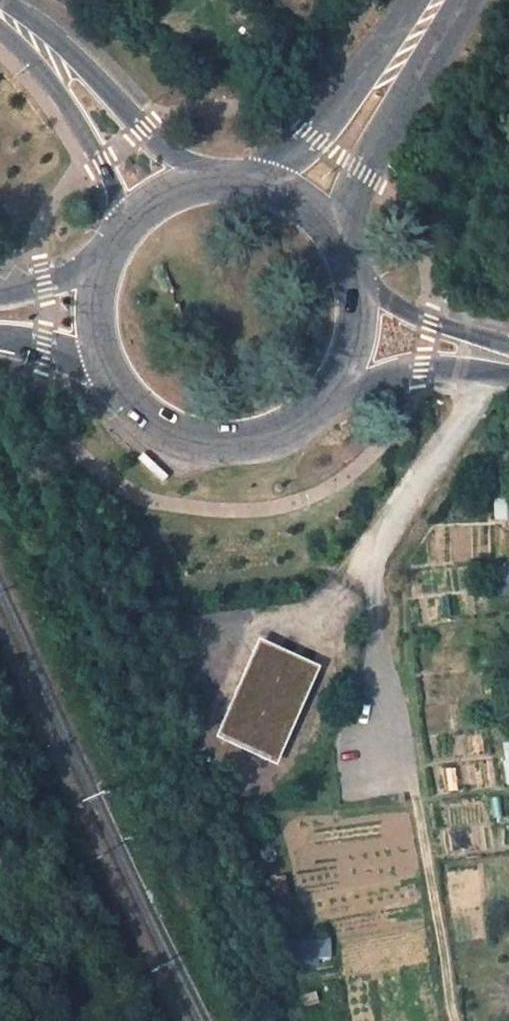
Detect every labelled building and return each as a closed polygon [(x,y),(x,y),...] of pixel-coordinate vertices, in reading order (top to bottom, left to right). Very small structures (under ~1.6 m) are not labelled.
[(140,452),(134,458),(159,482),(164,476),(140,452)] [(318,665),(255,637),(211,735),(275,763),(318,665)]
